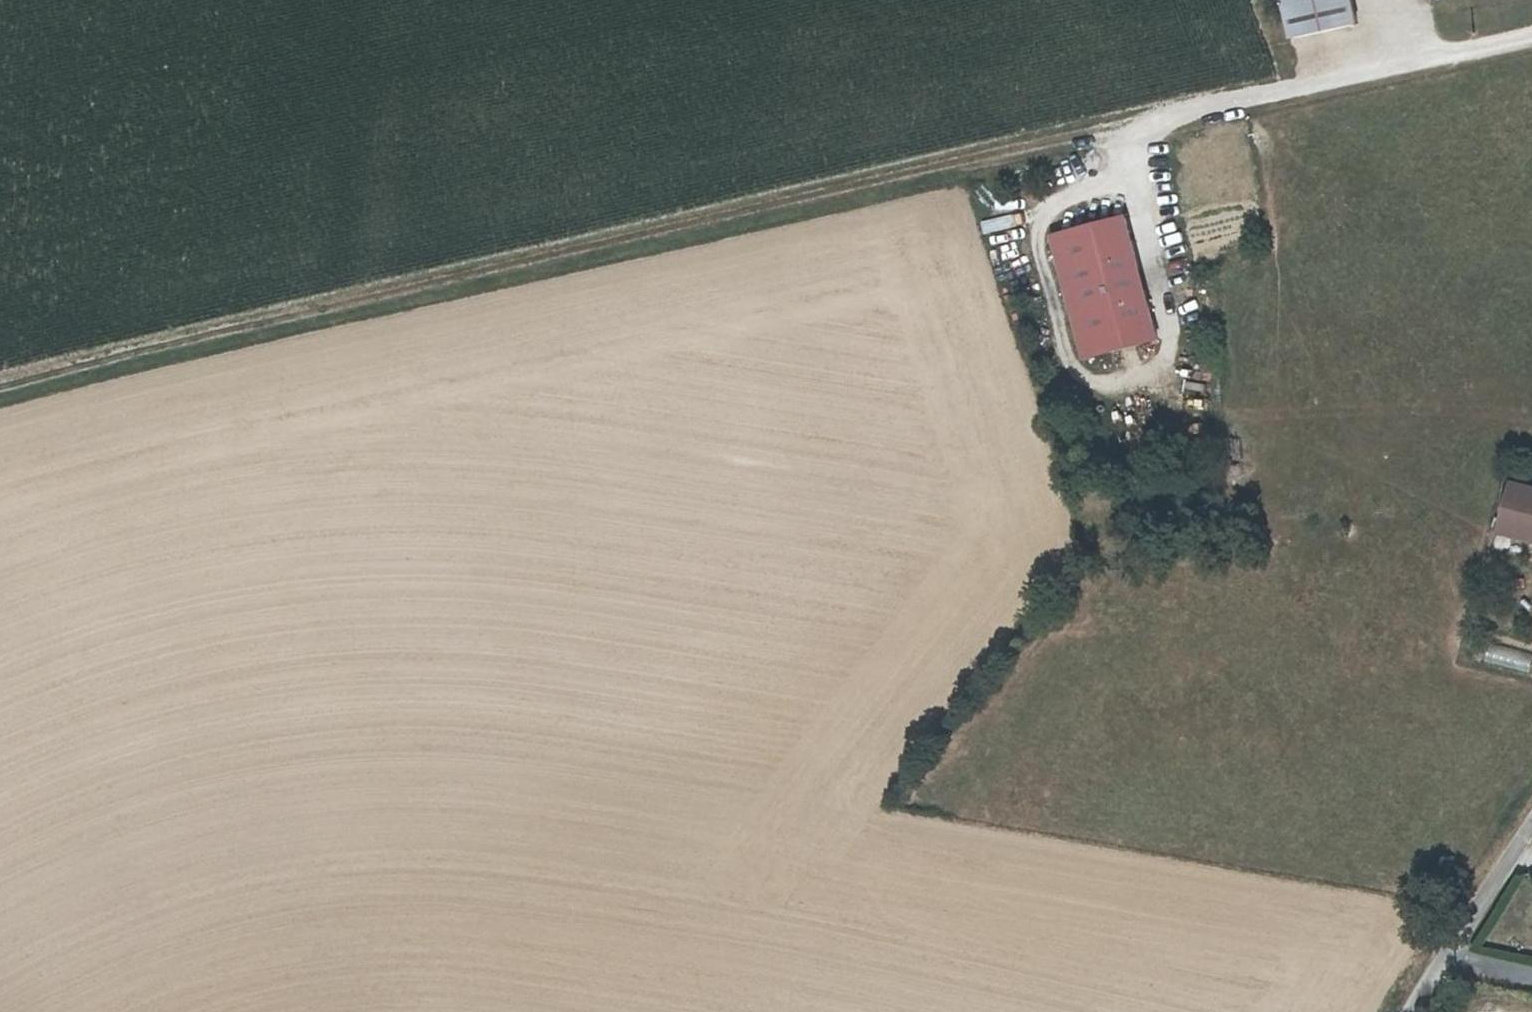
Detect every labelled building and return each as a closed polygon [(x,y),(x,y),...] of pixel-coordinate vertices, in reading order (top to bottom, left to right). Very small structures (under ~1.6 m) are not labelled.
[(1353,0),(1283,0),(1292,41),(1359,26),(1353,0)] [(1129,220),(1069,236),(1102,358),(1161,343),(1129,220)] [(1517,490),(1505,539),(1531,546),(1531,494),(1517,490)] [(1490,658),(1531,669),(1531,654),(1493,644),(1490,658)]
